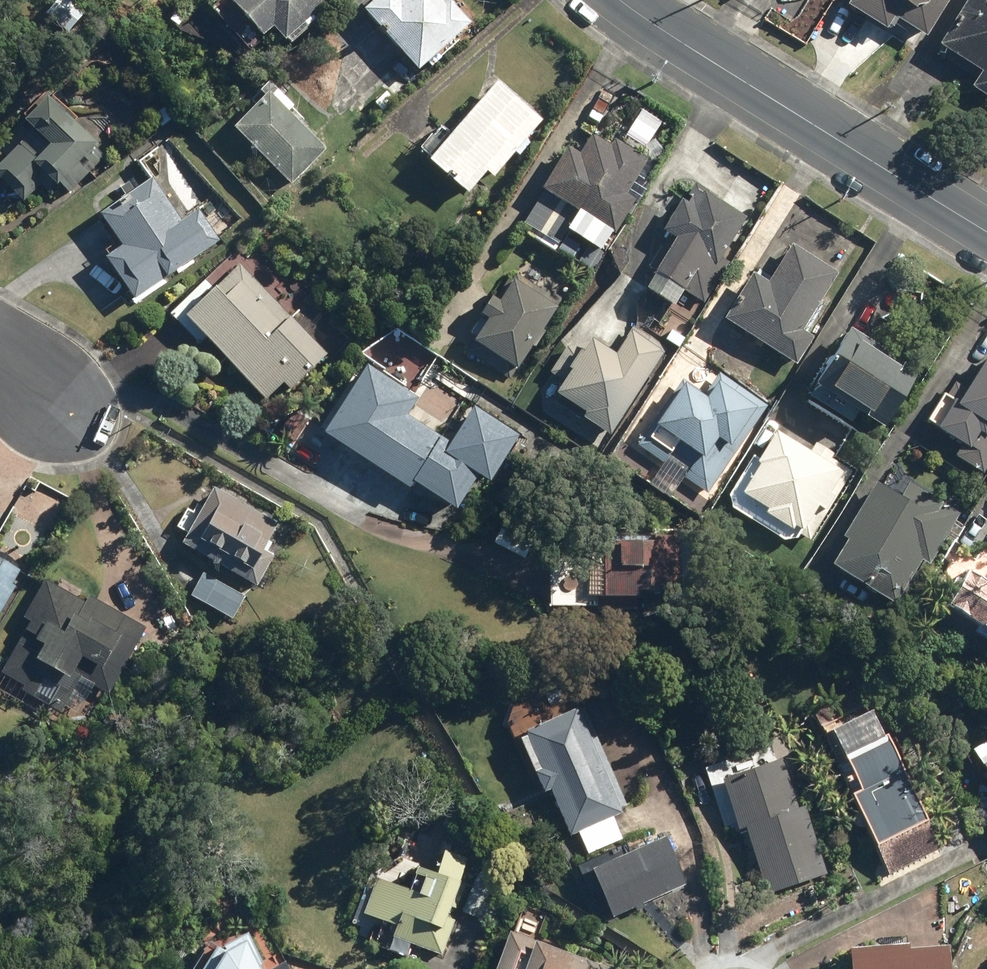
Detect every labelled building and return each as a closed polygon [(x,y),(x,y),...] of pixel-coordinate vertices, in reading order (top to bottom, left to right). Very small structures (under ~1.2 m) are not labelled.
[(225,1),(258,39),(269,30),(280,42),(330,0),(226,0),(225,1)] [(359,11),(414,74),(470,25),(448,0),(443,5),(439,0),(400,0),(398,2),(397,0),(371,0),(359,11)] [(845,11),(875,30),(881,19),(923,45),(950,0),(851,0),(845,11)] [(934,53),(975,77),(968,89),(986,100),(986,0),(965,0),(934,53)] [(493,81),(422,163),(461,197),(482,173),(490,180),(540,122),(493,81)] [(265,91),(228,129),(290,187),(326,149),(265,91)] [(44,103),(0,147),(0,186),(19,205),(38,186),(49,198),(59,188),(66,194),(101,159),(44,103)] [(515,228),(590,274),(639,193),(631,188),(648,160),(611,138),(606,147),(589,136),(577,156),(564,148),(515,228)] [(99,258),(129,302),(219,241),(197,209),(179,221),(150,177),(94,215),(116,247),(99,258)] [(645,272),(702,307),(728,264),(720,259),(745,218),(689,184),(659,232),(666,236),(645,272)] [(754,265),(719,321),(793,366),(812,337),(801,330),(837,274),(789,244),(769,275),(754,265)] [(238,263),(181,316),(268,409),(325,355),(238,263)] [(511,379),(561,298),(514,269),(495,300),(489,296),(476,317),(482,321),(464,350),(511,379)] [(649,381),(668,350),(630,326),(612,354),(574,331),(548,373),(559,380),(549,397),(580,416),(577,420),(607,439),(645,378),(649,381)] [(918,371),(845,329),(825,358),(805,395),(805,404),(866,439),(872,430),(881,434),(918,371)] [(982,355),(956,397),(941,389),(917,430),(982,468),(986,460),(986,358),(982,355)] [(362,366),(317,436),(406,493),(409,487),(452,514),(475,478),(485,485),(517,435),(471,405),(447,443),(405,416),(415,400),(362,366)] [(705,496),(767,406),(717,372),(701,395),(680,382),(635,448),(705,496)] [(808,541),(854,468),(815,444),(808,455),(771,433),(733,495),(808,541)] [(936,521),(871,483),(823,565),(888,602),(936,521)] [(176,546),(254,589),(272,556),(261,551),(276,524),(209,487),(176,546)] [(545,583),(545,605),(666,608),(668,539),(600,537),(599,585),(545,583)] [(968,560),(937,610),(986,640),(986,571),(968,560)] [(18,571),(0,561),(0,604),(18,571)] [(202,573),(187,597),(231,622),(245,598),(202,573)] [(144,628),(87,596),(83,602),(43,579),(0,656),(0,694),(19,704),(23,696),(58,716),(63,709),(76,716),(90,689),(105,698),(144,628)] [(581,707),(513,735),(539,797),(547,793),(567,840),(577,836),(585,855),(620,840),(611,819),(626,812),(581,707)] [(864,708),(814,734),(872,847),(922,821),(864,708)] [(777,760),(715,781),(735,837),(744,833),(766,897),(828,875),(805,809),(796,812),(777,760)] [(659,837),(584,871),(607,921),(683,887),(659,837)] [(386,939),(440,957),(471,863),(438,853),(431,874),(411,868),(404,890),(372,880),(359,918),(390,928),(386,939)] [(470,880),(459,914),(492,925),(504,891),(470,880)] [(504,933),(491,968),(607,968),(504,933)] [(242,936),(217,949),(212,946),(199,968),(259,968),(242,936)] [(943,943),(844,952),(845,968),(945,968),(943,943)] [(285,961),(269,968),(289,968),(285,961)]
